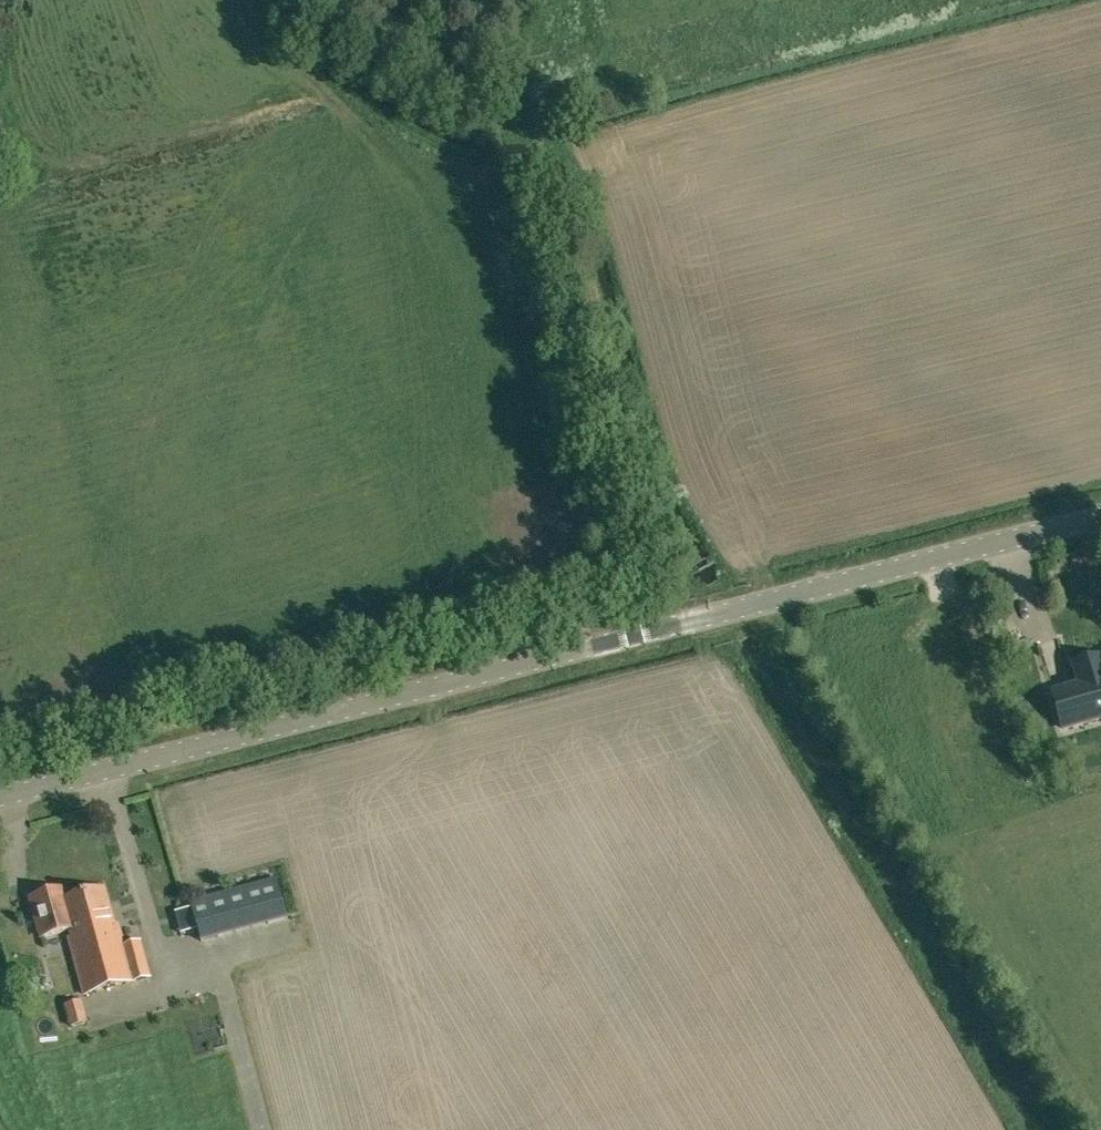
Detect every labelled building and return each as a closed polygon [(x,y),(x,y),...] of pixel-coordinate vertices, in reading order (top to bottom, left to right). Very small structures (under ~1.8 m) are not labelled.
[(1046,632),(1055,630),(1050,607),(1041,609),(1046,632)] [(1100,656),(1083,661),(1088,682),(1052,692),(1063,728),(1100,717),(1100,658),(1100,656)] [(64,889),(31,898),(41,938),(75,929),(66,899),(64,889)] [(104,889),(66,899),(75,929),(71,930),(70,934),(68,935),(85,995),(149,977),(139,943),(124,947),(118,924),(114,926),(104,889)] [(196,907),(183,912),(189,932),(202,928),(196,907)]
